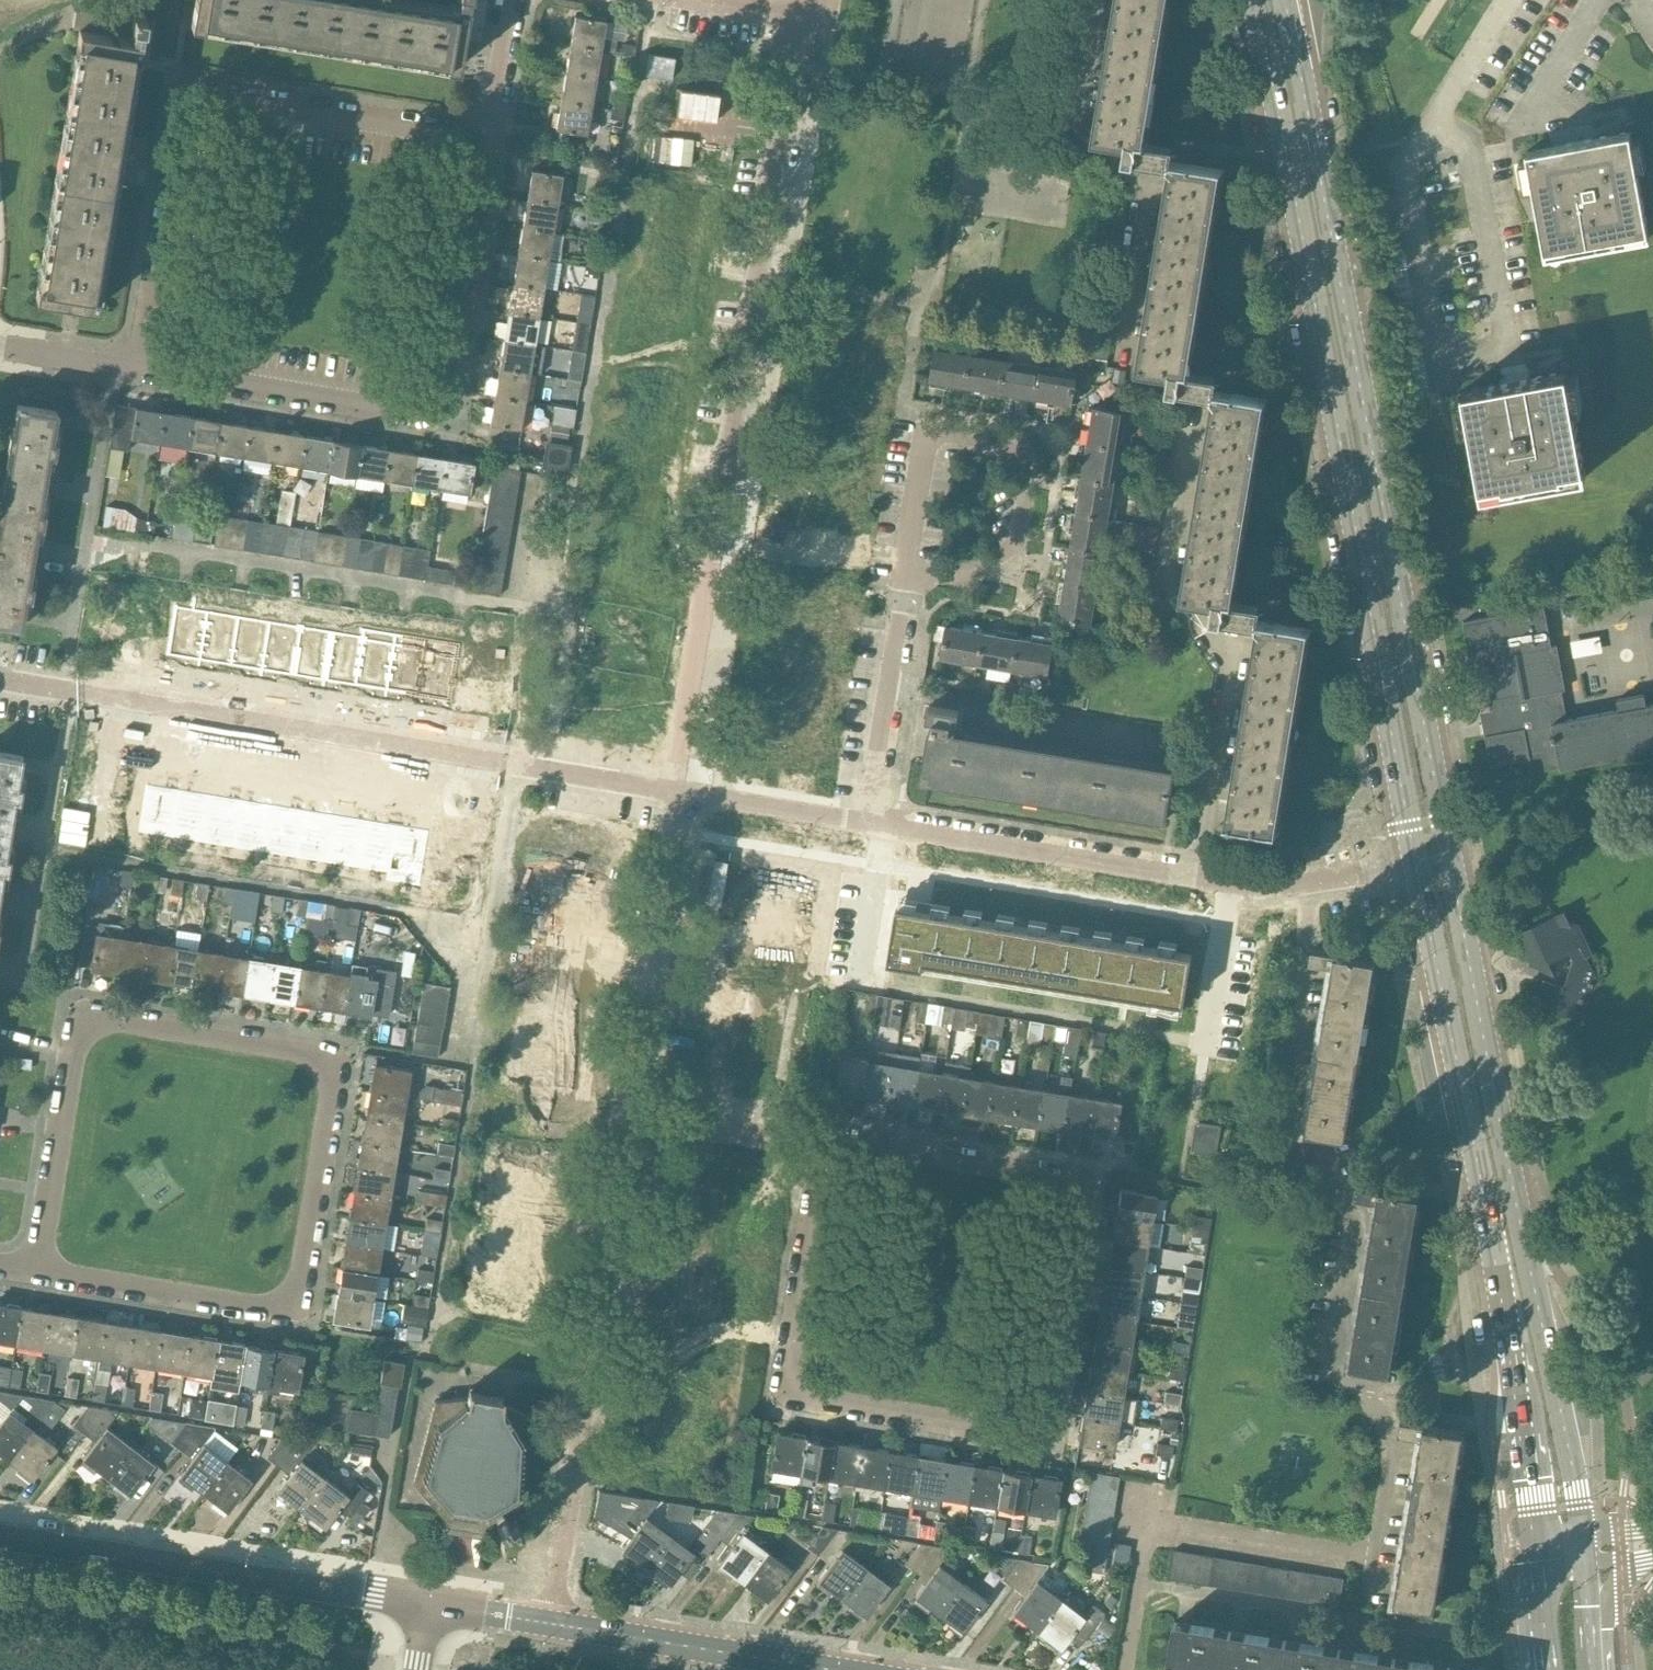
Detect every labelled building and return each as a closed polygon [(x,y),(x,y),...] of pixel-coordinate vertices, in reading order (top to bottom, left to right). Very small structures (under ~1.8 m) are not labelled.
[(72,28),(80,29),(77,42),(85,43),(45,285),(38,284),(36,297),(98,307),(101,289),(93,287),(131,57),(139,58),(143,39),(142,39),(143,28),(144,28),(146,16),(140,15),(142,6),(158,10),(160,0),(136,0),(133,19),(75,10),(72,28)] [(456,5),(450,3),(448,12),(378,0),(195,0),(191,24),(204,27),(205,20),(446,60),(445,67),(458,69),(462,43),(479,46),(487,0),(457,0),(456,5)] [(1097,125),(1101,126),(1100,135),(1127,139),(1146,143),(1170,0),(1118,0),(1097,125)] [(589,6),(587,17),(604,20),(606,8),(589,6)] [(571,42),(602,48),(614,50),(615,42),(603,40),(606,20),(604,20),(587,17),(575,15),(571,42)] [(597,77),(602,48),(571,42),(566,72),(597,77)] [(636,46),(621,43),(620,51),(635,53),(636,46)] [(618,63),(633,65),(635,53),(620,51),(618,63)] [(645,75),(671,79),(675,58),(649,54),(645,75)] [(592,105),(597,77),(566,72),(561,99),(592,105)] [(592,105),(561,99),(556,128),(587,133),(592,105)] [(612,108),(625,110),(626,101),(613,99),(612,108)] [(625,110),(612,108),(610,122),(623,124),(625,110)] [(1631,131),(1552,145),(1527,150),(1546,256),(1650,237),(1631,131)] [(1191,372),(1224,169),(1185,163),(1187,150),(1146,143),(1127,139),(1124,160),(1171,168),(1141,354),(1145,355),(1143,364),(1171,369),(1191,372)] [(527,198),(558,203),(562,174),(532,169),(527,198)] [(527,198),(523,226),(553,231),(558,203),(527,198)] [(604,223),(582,219),(579,235),(602,238),(604,223)] [(523,226),(518,254),(549,259),(550,251),(561,253),(564,234),(553,232),(553,231),(523,226)] [(518,254),(514,282),(544,287),(549,259),(518,254)] [(601,258),(587,256),(586,265),(600,267),(601,258)] [(584,276),(598,278),(600,267),(586,265),(584,276)] [(514,282),(509,310),(539,315),(544,287),(514,282)] [(509,310),(504,339),(535,343),(539,315),(509,310)] [(591,316),(578,314),(576,321),(590,323),(591,316)] [(575,332),(589,334),(590,323),(576,321),(575,332)] [(530,371),(535,343),(504,339),(500,367),(530,371)] [(967,386),(972,354),(937,348),(931,380),(932,380),(931,385),(951,388),(951,384),(967,386)] [(573,351),(570,365),(583,368),(586,353),(573,351)] [(1001,392),(1007,360),(972,354),(967,386),(966,391),(985,394),(986,389),(1001,392)] [(1041,365),(1007,360),(1001,392),(1001,396),(1020,399),(1021,395),(1036,398),(1041,365)] [(1041,365),(1036,398),(1035,402),(1055,405),(1056,401),(1072,403),(1075,386),(1084,388),(1086,376),(1077,375),(1077,371),(1041,365)] [(525,400),(530,371),(500,367),(495,395),(525,400)] [(583,371),(568,369),(567,377),(582,379),(583,371)] [(1234,601),(1267,398),(1229,392),(1231,379),(1191,372),(1171,369),(1168,389),(1215,397),(1184,583),(1189,584),(1187,594),(1214,598),(1234,601)] [(1567,371),(1463,390),(1482,496),(1586,477),(1567,371)] [(565,389),(580,391),(582,379),(567,377),(565,389)] [(525,400),(495,395),(490,424),(521,429),(525,400)] [(6,475),(45,482),(50,453),(54,454),(56,441),(52,440),(57,410),(18,404),(13,434),(10,434),(8,447),(11,447),(6,475)] [(117,404),(110,448),(111,448),(124,450),(129,451),(131,438),(160,443),(166,412),(136,407),(117,404)] [(577,409),(554,405),(549,438),(572,442),(577,409)] [(1088,442),(1120,448),(1126,412),(1094,406),(1094,407),(1090,407),(1087,426),(1091,427),(1088,442)] [(194,417),(166,412),(160,443),(189,447),(194,417)] [(189,447),(217,452),(222,422),(194,417),(189,447)] [(250,426),(222,422),(217,452),(244,457),(250,426)] [(277,431),(250,426),(244,457),(272,461),(277,431)] [(305,435),(277,431),(272,461),(301,466),(305,435)] [(334,440),(305,435),(301,466),(329,471),(334,440)] [(362,445),(334,440),(329,471),(357,475),(362,445)] [(1120,448),(1088,442),(1084,442),(1081,461),(1085,462),(1083,477),(1115,483),(1120,448)] [(565,474),(570,447),(549,443),(544,470),(565,474)] [(390,449),(362,445),(357,475),(385,480),(390,449)] [(418,454),(390,449),(385,480),(413,484),(418,454)] [(447,459),(418,454),(413,484),(441,489),(447,459)] [(447,459),(441,489),(470,494),(475,463),(447,459)] [(493,478),(519,482),(521,470),(495,467),(493,478)] [(33,554),(38,524),(43,525),(45,512),(40,511),(45,482),(6,475),(1,505),(0,505),(0,548),(33,554)] [(1109,517),(1115,483),(1083,477),(1079,477),(1075,496),(1079,496),(1077,512),(1109,517)] [(519,482),(493,478),(491,489),(517,493),(519,482)] [(517,493),(491,489),(489,501),(515,504),(517,493)] [(487,512),(513,516),(515,504),(489,501),(487,512)] [(146,533),(148,520),(138,519),(125,509),(106,506),(102,526),(136,532),(136,531),(146,533)] [(201,542),(204,522),(191,520),(192,512),(177,510),(173,538),(191,541),(201,542)] [(513,516),(487,512),(485,523),(512,527),(513,516)] [(1103,553),(1109,517),(1077,512),(1073,512),(1070,531),(1074,532),(1071,547),(1103,553)] [(229,547),(234,517),(220,515),(215,545),(229,547)] [(234,517),(229,547),(242,549),(248,520),(234,517)] [(148,520),(146,533),(154,534),(157,522),(148,520)] [(204,522),(201,542),(211,544),(213,531),(209,531),(210,523),(204,522)] [(286,556),(291,527),(261,522),(257,551),(286,556)] [(512,527),(485,523),(484,534),(510,538),(512,527)] [(291,527),(286,556),(300,559),(304,559),(314,561),(319,531),(304,529),(291,527)] [(319,531),(314,561),(342,565),(347,536),(332,533),(332,534),(319,531)] [(510,538),(484,534),(482,545),(508,549),(510,538)] [(370,570),(375,541),(347,536),(342,565),(370,570)] [(398,574),(403,545),(375,541),(370,570),(398,574)] [(403,545),(398,574),(426,579),(428,566),(430,550),(403,545)] [(508,549),(482,545),(480,557),(506,560),(508,549)] [(1103,553),(1071,547),(1067,547),(1064,565),(1068,566),(1065,582),(1097,587),(1103,553)] [(0,548),(0,623),(21,626),(26,596),(30,597),(33,584),(28,583),(33,554),(0,548)] [(478,568),(504,572),(506,560),(480,557),(478,568)] [(472,566),(457,564),(456,571),(428,566),(426,579),(425,580),(454,585),(454,584),(468,586),(472,566)] [(476,579),(502,583),(504,572),(478,568),(476,579)] [(502,583),(476,579),(474,591),(501,594),(502,583)] [(1097,587),(1065,582),(1062,581),(1058,601),(1062,601),(1060,617),(1092,622),(1097,587)] [(1272,620),(1275,608),(1234,601),(1214,598),(1211,619),(1258,627),(1226,822),(1278,831),(1312,627),(1272,620)] [(1557,645),(1552,646),(1544,606),(1544,605),(1464,621),(1467,636),(1470,655),(1483,653),(1498,733),(1486,735),(1491,765),(1531,758),(1530,757),(1527,740),(1551,735),(1552,740),(1555,739),(1560,767),(1561,768),(1652,750),(1652,704),(1647,705),(1645,694),(1617,699),(1619,710),(1568,719),(1562,689),(1565,688),(1557,645)] [(176,608),(168,657),(452,702),(461,646),(364,630),(363,637),(176,608)] [(978,664),(983,632),(982,631),(983,627),(964,624),(964,628),(947,626),(942,658),(978,664)] [(978,664),(1012,670),(1017,637),(1018,633),(999,630),(998,634),(983,632),(978,664)] [(1017,637),(1012,670),(1048,676),(1054,643),(1052,643),(1053,639),(1034,636),(1033,640),(1017,637)] [(1176,766),(956,729),(960,709),(930,704),(928,718),(934,719),(933,726),(931,725),(922,779),(1167,819),(1176,766)] [(10,827),(15,797),(19,798),(21,785),(17,785),(22,754),(0,751),(0,825),(10,827)] [(139,830),(138,832),(139,832),(295,858),(387,872),(386,880),(420,886),(422,877),(430,830),(146,783),(139,830)] [(3,869),(7,870),(9,856),(5,855),(10,827),(0,825),(0,888),(3,869)] [(159,876),(147,874),(143,898),(154,900),(155,893),(156,893),(159,876)] [(167,878),(159,876),(156,893),(165,895),(167,878)] [(185,881),(173,879),(171,895),(182,897),(185,881)] [(209,885),(199,883),(197,899),(207,901),(209,885)] [(234,889),(222,887),(220,903),(231,905),(234,889)] [(248,891),(245,907),(257,909),(259,893),(248,891)] [(273,895),(270,911),(282,913),(284,897),(273,895)] [(298,899),(295,916),(307,918),(310,902),(309,902),(310,901),(298,899)] [(315,919),(317,903),(310,902),(307,918),(315,919)] [(335,905),(323,903),(321,919),(332,921),(335,905)] [(897,906),(888,961),(989,978),(990,972),(1035,979),(1116,992),(1115,999),(1183,1010),(1192,954),(897,906)] [(348,908),(346,924),(358,926),(360,910),(348,908)] [(1564,985),(1544,978),(1537,999),(1561,1015),(1582,1017),(1596,975),(1587,956),(1593,953),(1579,923),(1571,923),(1565,910),(1524,930),(1530,964),(1555,972),(1549,960),(1569,950),(1573,958),(1564,985)] [(387,918),(385,929),(394,930),(396,919),(387,918)] [(86,924),(79,964),(82,965),(91,966),(91,968),(117,972),(122,938),(121,938),(123,925),(100,921),(99,926),(89,924),(86,924)] [(148,942),(122,938),(117,972),(142,976),(148,942)] [(173,946),(148,942),(142,976),(167,980),(173,946)] [(167,980),(193,985),(198,950),(173,946),(167,980)] [(1345,1138),(1374,961),(1336,955),(1336,952),(1312,948),(1310,961),(1333,965),(1305,1131),(1345,1138)] [(223,954),(198,950),(193,985),(218,989),(223,954)] [(249,959),(223,954),(218,989),(244,993),(249,959)] [(244,993),(268,997),(274,963),(249,959),(244,993)] [(294,1001),(319,1005),(325,971),(324,971),(326,960),(316,959),(314,969),(299,967),(294,1001)] [(299,967),(274,963),(268,997),(294,1001),(299,967)] [(351,965),(349,975),(344,1009),(379,1015),(379,1014),(388,1015),(395,972),(351,965)] [(349,975),(325,971),(319,1005),(344,1009),(349,975)] [(450,987),(424,983),(417,1022),(443,1026),(450,987)] [(868,993),(865,1010),(876,1012),(877,1012),(879,995),(868,993)] [(879,995),(877,1012),(876,1012),(874,1025),(900,1029),(905,1000),(879,995)] [(397,998),(392,1028),(407,1031),(412,1001),(397,998)] [(930,1004),(918,1002),(915,1020),(927,1022),(930,1004)] [(940,1022),(952,1024),(955,1008),(943,1006),(940,1022)] [(965,1032),(966,1027),(977,1029),(980,1012),(955,1008),(952,1024),(952,1029),(965,1032)] [(977,1033),(1002,1038),(1005,1016),(980,1012),(977,1029),(978,1029),(977,1033)] [(1016,1042),(1018,1030),(1029,1032),(1031,1021),(1005,1016),(1002,1038),(1001,1040),(1016,1042)] [(1053,1041),(1056,1025),(1031,1021),(1029,1032),(1027,1043),(1041,1046),(1042,1039),(1053,1041)] [(417,1022),(414,1039),(440,1043),(443,1026),(417,1022)] [(1081,1028),(1069,1026),(1064,1056),(1077,1057),(1081,1028)] [(1106,1033),(1095,1031),(1092,1047),(1104,1049),(1106,1033)] [(398,1035),(397,1044),(403,1045),(405,1036),(398,1035)] [(1132,1037),(1120,1035),(1118,1051),(1129,1053),(1132,1037)] [(438,1057),(440,1043),(414,1039),(412,1053),(438,1057)] [(862,1096),(888,1100),(894,1066),(895,1057),(870,1053),(868,1062),(862,1096)] [(862,1096),(868,1062),(842,1058),(837,1092),(862,1096)] [(371,1091),(405,1096),(409,1071),(375,1065),(371,1091)] [(888,1100),(913,1105),(919,1070),(894,1066),(888,1100)] [(913,1105),(938,1109),(944,1074),(919,1070),(913,1105)] [(969,1078),(944,1074),(938,1109),(963,1113),(969,1078)] [(1045,1090),(1039,1125),(1064,1129),(1070,1095),(1073,1078),(1062,1076),(1060,1093),(1045,1090)] [(963,1113),(989,1117),(994,1082),(969,1078),(963,1113)] [(989,1117),(1014,1121),(1019,1086),(994,1082),(989,1117)] [(1045,1090),(1019,1086),(1014,1121),(1039,1125),(1045,1090)] [(463,1092),(434,1088),(432,1102),(461,1106),(463,1092)] [(401,1121),(405,1096),(371,1091),(367,1116),(401,1121)] [(1095,1099),(1070,1095),(1064,1129),(1089,1133),(1095,1099)] [(1095,1099),(1089,1133),(1116,1138),(1122,1103),(1095,1099)] [(367,1116),(363,1140),(397,1146),(401,1121),(367,1116)] [(442,1117),(440,1129),(457,1132),(459,1120),(442,1117)] [(1198,1123),(1193,1150),(1214,1153),(1219,1127),(1198,1123)] [(1244,1151),(1246,1140),(1247,1132),(1236,1130),(1235,1138),(1234,1144),(1232,1156),(1243,1158),(1244,1151)] [(392,1171),(395,1156),(397,1146),(363,1140),(358,1165),(392,1171)] [(438,1142),(436,1154),(453,1157),(455,1145),(438,1142)] [(358,1165),(354,1190),(388,1196),(392,1171),(358,1165)] [(450,1170),(434,1168),(432,1179),(449,1182),(450,1170)] [(1386,1188),(1357,1183),(1355,1196),(1372,1198),(1369,1216),(1374,1216),(1349,1366),(1389,1373),(1419,1195),(1386,1190),(1386,1188)] [(1116,1213),(1151,1219),(1155,1193),(1120,1188),(1116,1213)] [(384,1221),(388,1196),(354,1190),(350,1216),(384,1221)] [(446,1194),(417,1191),(416,1204),(444,1207),(446,1194)] [(1147,1244),(1151,1219),(1116,1213),(1112,1238),(1147,1244)] [(1211,1218),(1194,1215),(1193,1226),(1209,1228),(1211,1218)] [(380,1247),(384,1221),(350,1216),(346,1241),(380,1247)] [(442,1220),(426,1218),(424,1230),(440,1233),(442,1220)] [(1188,1253),(1204,1255),(1209,1228),(1193,1226),(1188,1253)] [(1112,1238),(1108,1263),(1143,1269),(1147,1244),(1112,1238)] [(346,1241),(341,1266),(375,1272),(380,1247),(346,1241)] [(422,1243),(420,1255),(436,1258),(438,1246),(422,1243)] [(1108,1263),(1104,1289),(1138,1294),(1143,1269),(1108,1263)] [(341,1266),(337,1292),(371,1297),(375,1272),(341,1266)] [(1200,1282),(1202,1269),(1186,1266),(1184,1279),(1200,1282)] [(433,1272),(417,1270),(415,1279),(432,1281),(433,1272)] [(428,1308),(432,1281),(415,1279),(411,1305),(428,1308)] [(1104,1289),(1099,1315),(1134,1321),(1138,1294),(1104,1289)] [(1197,1305),(1198,1293),(1182,1291),(1181,1303),(1197,1305)] [(337,1292),(333,1318),(367,1323),(371,1297),(337,1292)] [(0,1304),(0,1340),(16,1343),(21,1307),(0,1304)] [(402,1305),(400,1322),(425,1326),(427,1309),(402,1305)] [(16,1343),(43,1347),(49,1312),(21,1307),(16,1343)] [(43,1347),(72,1352),(78,1316),(49,1312),(43,1347)] [(1099,1315),(1095,1340),(1141,1347),(1142,1339),(1131,1337),(1134,1321),(1099,1315)] [(72,1352),(100,1357),(106,1321),(78,1316),(72,1352)] [(1193,1331),(1194,1319),(1178,1316),(1176,1328),(1193,1331)] [(100,1357),(128,1361),(134,1326),(106,1321),(100,1357)] [(128,1361),(157,1366),(163,1330),(134,1326),(128,1361)] [(157,1366),(185,1370),(190,1335),(163,1330),(157,1366)] [(185,1370),(212,1375),(218,1339),(190,1335),(185,1370)] [(212,1375),(240,1379),(246,1344),(218,1339),(212,1375)] [(1095,1340),(1091,1364),(1126,1370),(1130,1346),(1140,1348),(1141,1347),(1095,1340)] [(1188,1357),(1190,1344),(1174,1341),(1172,1354),(1188,1357)] [(240,1379),(269,1384),(275,1349),(246,1344),(240,1379)] [(275,1349),(269,1384),(297,1389),(302,1353),(275,1349)] [(347,1428),(374,1433),(389,1435),(397,1384),(400,1385),(403,1361),(385,1358),(381,1382),(382,1382),(378,1411),(351,1407),(347,1428)] [(1091,1364),(1087,1390),(1122,1396),(1126,1370),(1091,1364)] [(9,1387),(12,1368),(0,1366),(0,1385),(9,1387)] [(1184,1381),(1186,1369),(1169,1366),(1167,1378),(1184,1381)] [(20,1388),(23,1370),(12,1368),(9,1387),(20,1388)] [(39,1373),(36,1391),(48,1393),(51,1375),(39,1373)] [(68,1378),(65,1397),(77,1398),(80,1379),(68,1378)] [(96,1382),(93,1401),(105,1403),(108,1384),(96,1382)] [(124,1387),(121,1405),(133,1407),(136,1389),(124,1387)] [(444,1525),(481,1531),(483,1531),(483,1533),(484,1533),(485,1524),(495,1519),(500,1527),(498,1540),(510,1541),(512,1528),(519,1523),(513,1514),(508,1518),(505,1513),(526,1499),(532,1415),(502,1402),(503,1393),(501,1393),(500,1396),(470,1391),(471,1388),(469,1387),(467,1396),(435,1399),(412,1480),(443,1517),(442,1526),(444,1526),(444,1525)] [(1118,1420),(1122,1396),(1087,1390),(1083,1415),(1118,1420)] [(4,1418),(9,1411),(22,1394),(0,1391),(0,1415),(4,1418)] [(153,1392),(150,1410),(163,1412),(165,1394),(153,1392)] [(1182,1394),(1165,1392),(1163,1403),(1180,1406),(1182,1394)] [(181,1396),(178,1415),(189,1416),(192,1398),(181,1396)] [(0,1423),(0,1453),(9,1460),(32,1429),(33,1429),(39,1421),(55,1400),(38,1398),(24,1416),(26,1418),(23,1422),(9,1411),(4,1418),(0,1423)] [(208,1401),(206,1419),(218,1421),(220,1403),(208,1401)] [(84,1432),(102,1408),(87,1405),(72,1424),(84,1432)] [(236,1406),(233,1424),(245,1426),(248,1407),(236,1406)] [(118,1410),(102,1408),(84,1432),(95,1441),(83,1458),(106,1475),(130,1444),(106,1426),(118,1410)] [(265,1410),(262,1429),(274,1431),(277,1412),(265,1410)] [(1083,1415),(1079,1441),(1113,1447),(1118,1420),(1083,1415)] [(1177,1420),(1161,1417),(1159,1428),(1175,1431),(1177,1420)] [(1394,1601),(1434,1608),(1464,1431),(1425,1425),(1425,1422),(1401,1419),(1399,1432),(1422,1435),(1394,1601)] [(32,1429),(9,1460),(32,1478),(56,1446),(42,1436),(49,1428),(39,1421),(33,1429),(32,1429)] [(180,1449),(200,1423),(185,1421),(169,1441),(180,1449)] [(216,1426),(200,1423),(180,1449),(192,1457),(179,1474),(203,1492),(227,1460),(204,1442),(216,1426)] [(801,1472),(807,1437),(777,1433),(771,1468),(801,1472)] [(278,1465),(297,1439),(283,1437),(268,1457),(278,1465)] [(835,1442),(807,1437),(801,1472),(829,1477),(835,1442)] [(313,1442),(297,1439),(278,1465),(290,1473),(277,1490),(301,1508),(325,1476),(301,1458),(313,1442)] [(863,1446),(835,1442),(829,1477),(857,1482),(863,1446)] [(1174,1446),(1157,1443),(1155,1455),(1172,1458),(1174,1446)] [(130,1444),(106,1475),(130,1493),(154,1462),(130,1444)] [(352,1444),(350,1453),(369,1457),(371,1447),(352,1444)] [(857,1482),(885,1486),(891,1451),(863,1446),(857,1482)] [(885,1486),(913,1491),(918,1455),(891,1451),(885,1486)] [(913,1491),(942,1495),(947,1460),(918,1455),(913,1491)] [(227,1460),(203,1492),(227,1510),(251,1479),(227,1460)] [(975,1465),(947,1460),(942,1495),(969,1500),(975,1465)] [(969,1500),(997,1504),(1003,1469),(975,1465),(969,1500)] [(997,1504),(1025,1509),(1031,1474),(1003,1469),(997,1504)] [(1090,1484),(1117,1489),(1120,1476),(1092,1471),(1090,1484)] [(1031,1474),(1025,1509),(1053,1513),(1059,1478),(1031,1474)] [(347,1494),(325,1476),(301,1508),(325,1525),(338,1507),(350,1516),(369,1491),(357,1481),(347,1494)] [(1088,1497),(1115,1501),(1117,1489),(1090,1484),(1088,1497)] [(599,1491),(594,1516),(631,1537),(623,1548),(623,1549),(646,1565),(669,1534),(646,1517),(658,1502),(658,1500),(643,1498),(599,1490),(599,1491)] [(767,1493),(764,1511),(776,1513),(779,1494),(767,1493)] [(797,1497),(794,1516),(805,1518),(808,1499),(797,1497)] [(1086,1510),(1113,1514),(1115,1501),(1088,1497),(1086,1510)] [(824,1502),(822,1521),(833,1522),(836,1504),(824,1502)] [(853,1507),(850,1526),(861,1527),(864,1509),(853,1507)] [(669,1534),(646,1565),(670,1584),(680,1570),(690,1578),(700,1565),(720,1538),(739,1513),(718,1509),(690,1548),(669,1534)] [(1083,1522),(1111,1527),(1113,1514),(1086,1510),(1083,1522)] [(880,1512),(878,1530),(889,1532),(892,1514),(880,1512)] [(729,1546),(717,1562),(742,1581),(766,1549),(743,1532),(755,1515),(739,1513),(720,1538),(729,1546)] [(909,1516),(906,1535),(918,1536),(920,1518),(909,1516)] [(938,1520),(935,1540),(947,1541),(950,1522),(938,1520)] [(1111,1527),(1083,1522),(1081,1536),(1109,1540),(1111,1527)] [(965,1526),(962,1544),(974,1546),(977,1528),(965,1526)] [(819,1555),(837,1530),(822,1528),(808,1547),(819,1555)] [(865,1566),(841,1548),(853,1533),(837,1530),(819,1555),(830,1563),(818,1579),(842,1597),(865,1566)] [(993,1530),(990,1549),(1001,1550),(1004,1532),(993,1530)] [(1021,1535),(1018,1553),(1030,1555),(1033,1537),(1021,1535)] [(1079,1549),(1106,1553),(1109,1540),(1081,1536),(1079,1549)] [(916,1571),(935,1546),(920,1543),(905,1563),(916,1571)] [(935,1546),(916,1571),(927,1579),(915,1596),(939,1614),(962,1581),(939,1564),(950,1549),(935,1546)] [(766,1549),(742,1581),(766,1599),(790,1567),(766,1549)] [(1106,1553),(1079,1549),(1077,1562),(1104,1566),(1106,1553)] [(1183,1580),(1187,1551),(1174,1549),(1169,1578),(1183,1580)] [(1196,1582),(1201,1553),(1187,1551),(1183,1580),(1196,1582)] [(1209,1584),(1213,1555),(1201,1553),(1196,1582),(1209,1584)] [(1222,1586),(1227,1558),(1213,1555),(1209,1584),(1222,1586)] [(1235,1588),(1240,1560),(1227,1558),(1222,1586),(1235,1588)] [(1013,1587),(1033,1561),(1017,1559),(1003,1579),(1013,1587)] [(1248,1590),(1253,1562),(1240,1560),(1235,1588),(1248,1590)] [(1033,1561),(1013,1587),(1025,1596),(1012,1612),(1036,1630),(1060,1598),(1036,1580),(1048,1564),(1033,1561)] [(1253,1562),(1248,1590),(1261,1592),(1266,1564),(1253,1562)] [(1274,1594),(1279,1566),(1266,1564),(1261,1592),(1274,1594)] [(865,1566),(842,1597),(866,1615),(889,1584),(865,1566)] [(1287,1597),(1292,1568),(1279,1566),(1274,1594),(1287,1597)] [(1292,1568),(1287,1597),(1300,1599),(1305,1570),(1292,1568)] [(1305,1570),(1300,1599),(1313,1601),(1318,1573),(1305,1570)] [(1326,1603),(1331,1575),(1318,1573),(1313,1601),(1326,1603)] [(1331,1575),(1326,1603),(1339,1605),(1344,1577),(1331,1575)] [(962,1581),(939,1614),(963,1631),(986,1599),(962,1581)] [(1060,1598),(1036,1630),(1060,1648),(1069,1636),(1081,1644),(1104,1612),(1092,1603),(1083,1615),(1060,1598)] [(1177,1621),(1176,1621),(1169,1666),(1193,1669),(1224,1669),(1231,1630),(1177,1621)] [(1231,1630),(1224,1669),(1280,1669),(1285,1639),(1231,1630)] [(1285,1639),(1280,1669),(1337,1669),(1340,1648),(1285,1639)] [(1340,1648),(1337,1669),(1393,1669),(1395,1658),(1340,1648)] [(1395,1658),(1393,1669),(1450,1669),(1450,1667),(1395,1658)]
